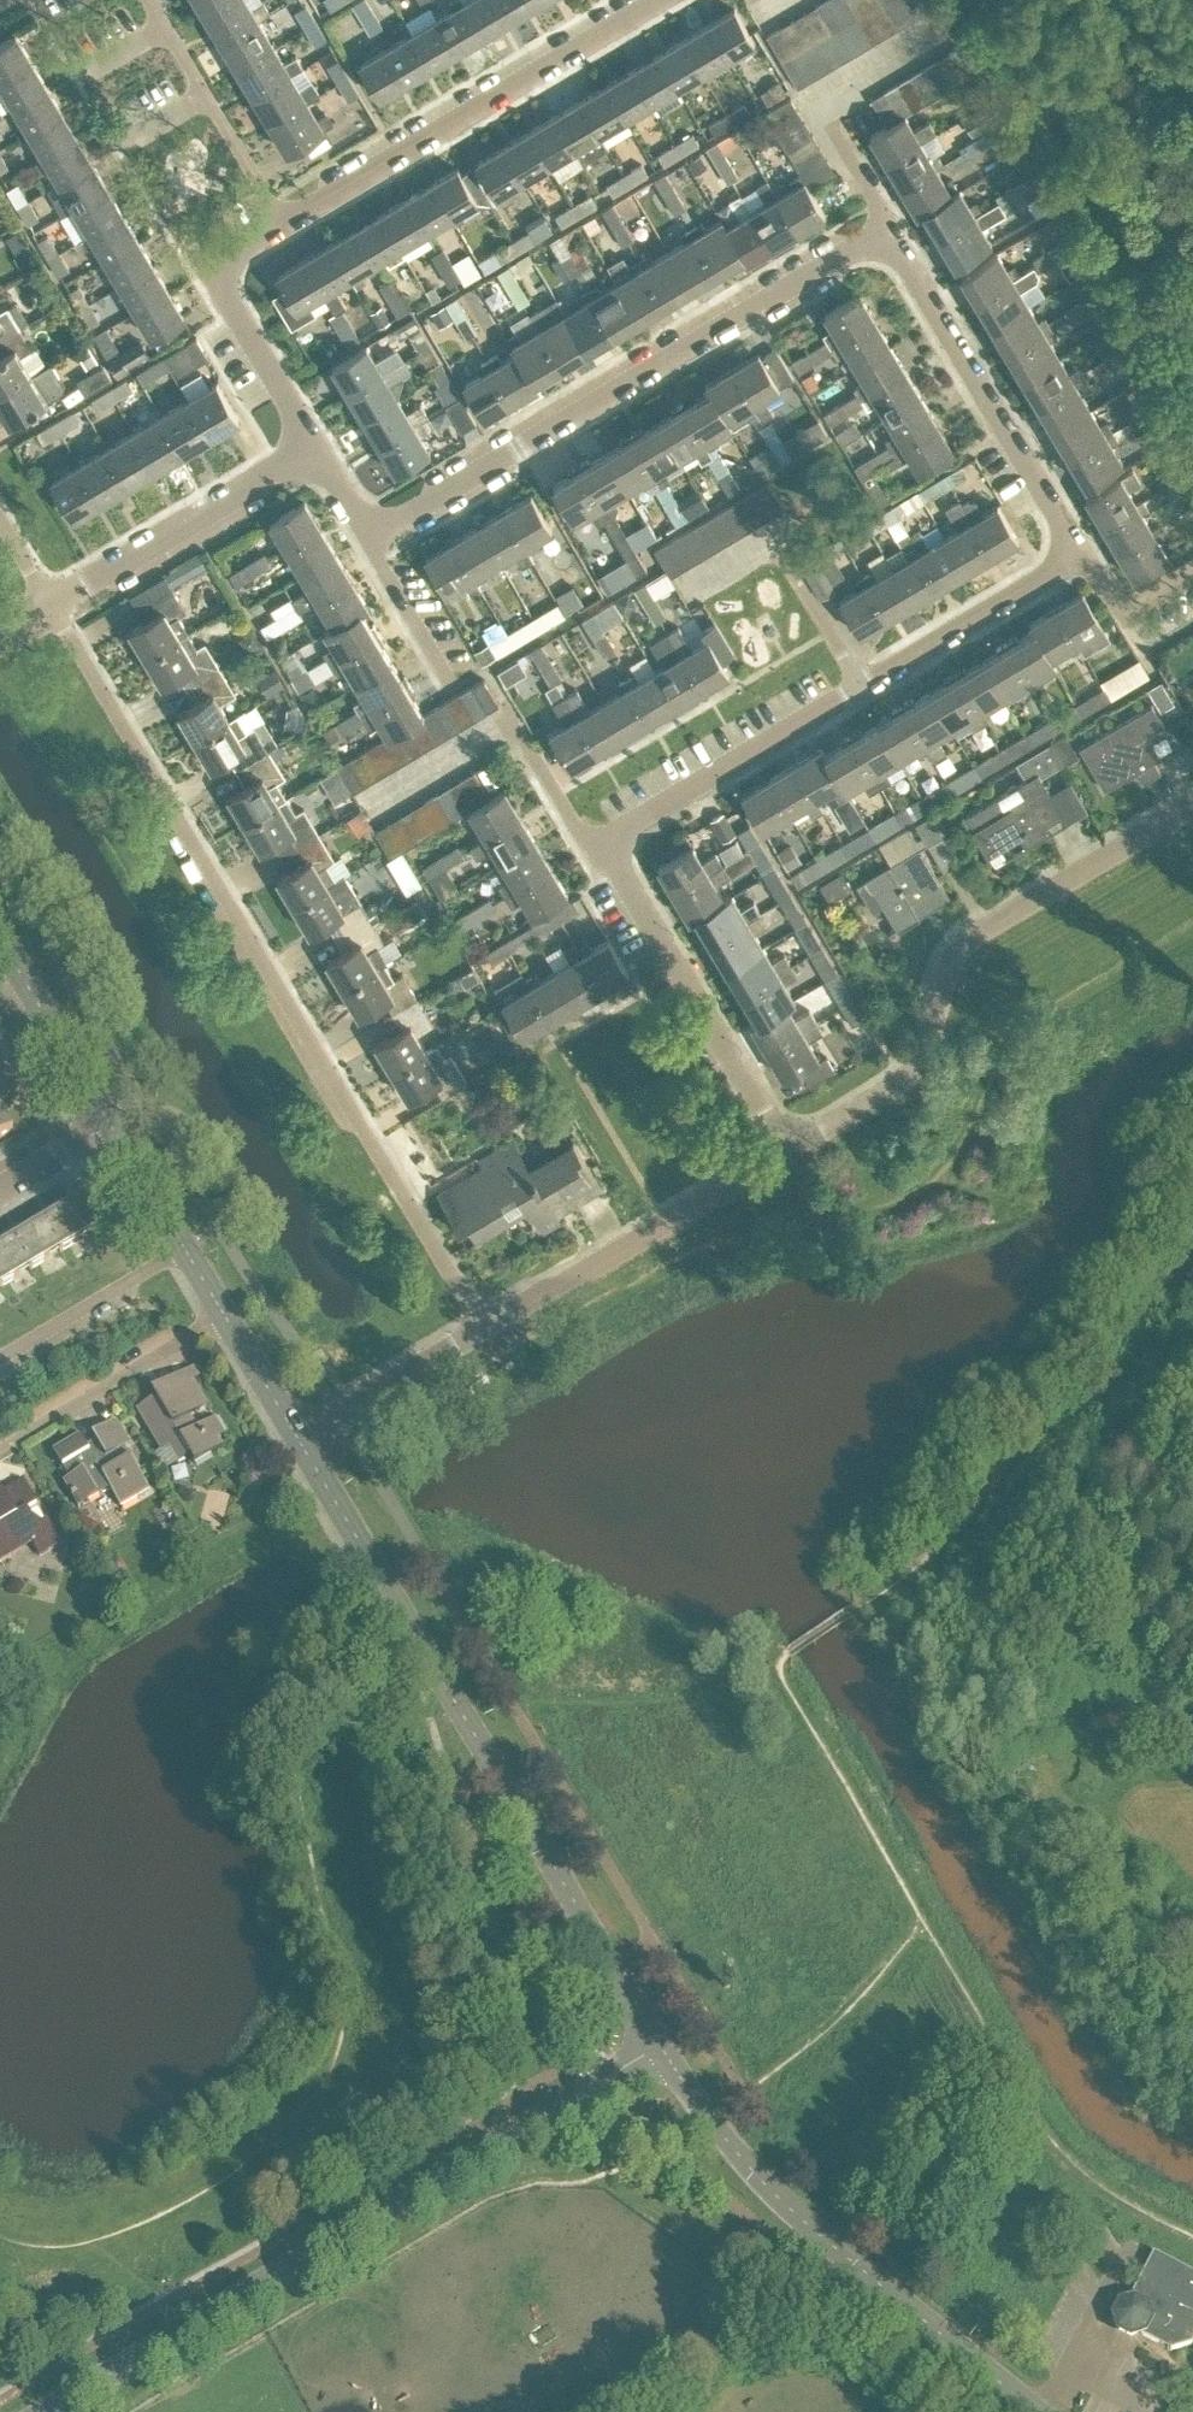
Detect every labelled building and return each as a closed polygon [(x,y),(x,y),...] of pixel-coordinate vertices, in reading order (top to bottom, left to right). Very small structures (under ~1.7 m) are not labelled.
[(205,13),(227,0),(197,0),(205,13)] [(248,0),(227,0),(205,13),(221,40),(258,18),(270,11),(264,0),(263,0),(252,7),(248,0)] [(351,3),(360,18),(372,11),(365,0),(355,0),(351,3)] [(463,1),(463,0),(452,0),(449,2),(453,7),(437,16),(457,49),(483,34),(463,1)] [(498,0),(465,0),(463,1),(483,34),(509,18),(498,0)] [(533,0),(498,0),(509,18),(534,3),(533,0)] [(831,0),(822,0),(816,4),(832,30),(844,23),(831,0)] [(848,0),(831,0),(844,23),(857,15),(848,0)] [(864,0),(848,0),(857,15),(869,8),(864,0)] [(897,27),(881,0),(869,8),(885,34),(897,27)] [(898,0),(882,0),(881,0),(897,27),(909,19),(898,0)] [(915,0),(898,0),(909,19),(922,12),(915,0)] [(933,0),(915,0),(922,12),(935,4),(933,0)] [(305,3),(294,10),(305,28),(316,21),(305,3)] [(832,30),(816,4),(804,11),(820,38),(832,30)] [(728,56),(754,40),(734,7),(708,23),(728,56)] [(885,34),(869,8),(857,15),(872,41),(885,34)] [(381,26),(372,11),(360,18),(369,33),(381,26)] [(820,38),(804,11),(791,19),(807,45),(820,38)] [(872,41),(857,15),(844,23),(860,49),(872,41)] [(457,49),(437,16),(412,32),(431,65),(457,49)] [(275,46),(258,18),(221,40),(237,68),(275,46)] [(807,45),(791,19),(779,26),(795,52),(807,45)] [(325,38),(316,21),(305,28),(314,45),(325,38)] [(701,71),(728,56),(708,23),(683,38),(701,71)] [(860,49),(844,23),(832,30),(848,56),(860,49)] [(795,52),(779,26),(766,34),(782,60),(795,52)] [(848,56),(832,30),(820,38),(835,64),(848,56)] [(431,65),(412,32),(386,47),(405,80),(431,65)] [(12,33),(0,41),(0,77),(28,60),(12,33)] [(676,86),(701,71),(683,38),(657,54),(676,86)] [(835,64),(820,38),(807,45),(823,71),(835,64)] [(823,71),(807,45),(795,52),(811,79),(823,71)] [(975,71),(959,45),(946,53),(962,79),(975,71)] [(254,95),(291,73),(291,74),(304,66),(297,54),(284,62),(275,46),(237,68),(254,95)] [(405,80),(386,47),(359,63),(379,96),(405,80)] [(811,79),(795,52),(782,60),(797,86),(811,79)] [(962,79),(946,53),(933,60),(949,87),(962,79)] [(650,102),(676,86),(657,54),(631,69),(650,102)] [(337,57),(326,64),(337,83),(348,76),(337,57)] [(28,60),(0,77),(0,85),(12,104),(43,85),(28,60)] [(949,87),(933,60),(922,67),(938,93),(949,87)] [(938,93),(922,67),(909,75),(925,101),(938,93)] [(625,116),(650,102),(631,69),(606,84),(625,116)] [(300,89),(291,74),(291,73),(254,95),(270,123),(307,101),(320,94),(313,81),(300,89)] [(925,101),(909,75),(896,82),(912,109),(925,101)] [(358,93),(348,76),(337,83),(347,100),(358,93)] [(980,90),(972,77),(960,83),(968,97),(980,90)] [(767,102),(785,91),(779,80),(760,91),(767,102)] [(912,109),(896,82),(884,89),(900,116),(904,114),(912,109)] [(599,132),(625,116),(606,84),(580,100),(599,132)] [(59,111),(43,85),(12,104),(27,130),(59,111)] [(900,116),(884,89),(871,97),(887,124),(900,116)] [(770,125),(796,109),(788,96),(761,112),(770,125)] [(574,147),(599,132),(580,100),(555,115),(574,147)] [(743,100),(725,112),(732,123),(750,112),(743,100)] [(317,117),(307,101),(270,123),(287,151),(303,141),(310,154),(331,141),(324,128),(332,123),(325,112),(317,117)] [(987,101),(962,115),(973,134),(997,120),(987,101)] [(777,138),(804,122),(796,109),(770,125),(777,138)] [(74,136),(59,111),(27,130),(43,155),(74,136)] [(732,123),(725,112),(709,122),(716,133),(732,123)] [(887,124),(870,134),(886,160),(920,140),(936,131),(929,119),(913,128),(904,114),(900,116),(887,124)] [(548,162),(574,147),(555,115),(529,130),(548,162)] [(998,121),(981,132),(987,142),(1004,131),(998,121)] [(785,150),(811,134),(804,122),(777,138),(785,150)] [(522,177),(548,162),(529,130),(503,145),(522,177)] [(693,131),(676,141),(683,153),(700,142),(693,131)] [(987,142),(981,132),(963,142),(969,152),(987,142)] [(792,162),(819,146),(811,134),(785,150),(792,162)] [(90,162),(74,136),(43,155),(43,156),(35,160),(41,172),(50,167),(58,181),(90,162)] [(705,146),(716,164),(726,159),(714,140),(705,146)] [(929,156),(920,140),(886,160),(902,186),(935,166),(936,166),(942,163),(936,152),(929,156)] [(683,153),(676,141),(657,152),(664,164),(683,153)] [(496,193),(522,177),(503,145),(477,161),(496,193)] [(800,174),(826,159),(819,146),(792,162),(799,173),(800,174)] [(736,175),(726,159),(716,164),(726,181),(728,181),(736,175)] [(808,188),(834,172),(826,159),(800,174),(808,188)] [(105,187),(90,162),(58,181),(59,182),(48,189),(54,198),(65,192),(72,203),(74,206),(105,187)] [(641,162),(623,173),(630,185),(648,174),(641,162)] [(457,166),(431,182),(451,214),(457,223),(491,202),(480,184),(471,189),(457,166)] [(945,181),(936,166),(935,166),(902,186),(917,213),(924,209),(924,208),(957,188),(951,177),(945,181)] [(665,195),(675,189),(663,171),(653,177),(665,195)] [(613,195),(630,185),(623,173),(606,183),(613,195)] [(824,214),(808,188),(800,174),(799,173),(788,180),(791,185),(775,195),(797,231),(824,214)] [(1018,194),(1035,183),(1029,173),(1011,183),(1018,194)] [(765,201),(751,210),(772,246),(797,231),(775,195),(765,179),(755,185),(765,201)] [(425,230),(451,214),(431,182),(405,197),(425,230)] [(1018,194),(1011,183),(994,194),(1000,204),(1018,194)] [(18,184),(8,191),(17,206),(28,199),(18,184)] [(89,232),(121,213),(105,187),(74,206),(89,232)] [(968,203),(959,187),(957,188),(924,208),(924,209),(933,223),(930,225),(937,236),(982,208),(977,198),(968,203)] [(685,206),(675,189),(665,195),(675,212),(685,206)] [(740,216),(725,225),(742,255),(746,261),(772,246),(751,210),(740,192),(729,199),(740,216)] [(589,193),(572,204),(578,214),(596,204),(589,193)] [(400,245),(425,230),(405,197),(380,212),(399,245),(400,245)] [(39,217),(28,199),(17,206),(28,223),(39,217)] [(612,202),(601,209),(612,227),(623,220),(612,202)] [(578,214),(572,204),(554,214),(561,225),(578,214)] [(992,239),(981,221),(988,217),(982,208),(937,236),(942,244),(945,243),(956,260),(992,239)] [(380,212),(354,228),(374,261),(384,254),(389,263),(405,254),(400,245),(399,245),(380,212)] [(136,239),(121,213),(89,232),(105,258),(136,239)] [(742,255),(721,219),(704,228),(700,222),(690,228),(718,274),(729,267),(727,265),(742,255)] [(633,237),(623,220),(612,227),(623,244),(633,237)] [(354,228),(328,243),(348,276),(349,275),(356,286),(366,280),(359,269),(374,261),(354,228)] [(529,228),(512,239),(518,250),(536,239),(529,228)] [(718,274),(690,228),(680,234),(684,240),(669,250),(690,286),(707,276),(709,279),(718,274)] [(49,233),(38,240),(48,257),(59,250),(49,233)] [(560,233),(549,239),(561,258),(571,251),(560,233)] [(1073,246),(1067,236),(1050,246),(1056,256),(1073,246)] [(151,264),(136,239),(105,258),(120,283),(151,264)] [(518,250),(512,239),(494,249),(501,260),(518,250)] [(328,243),(303,258),(323,291),(335,312),(340,308),(346,305),(334,284),(348,276),(328,243)] [(571,251),(579,264),(586,259),(577,244),(570,249),(571,251)] [(1056,256),(1050,246),(1033,256),(1039,266),(1056,256)] [(21,267),(34,259),(27,247),(14,255),(21,267)] [(432,254),(441,269),(452,262),(443,247),(432,254)] [(68,265),(59,250),(48,257),(57,272),(68,265)] [(690,286),(669,250),(652,260),(648,253),(639,259),(666,305),(676,299),(674,295),(690,286)] [(1006,265),(996,250),(961,271),(971,288),(967,290),(973,300),(1019,272),(1018,271),(1013,261),(1006,265)] [(581,268),(571,251),(561,258),(571,274),(581,268)] [(1071,276),(1086,267),(1077,252),(1062,261),(1071,276)] [(315,311),(309,300),(323,291),(303,258),(276,274),(295,305),(283,313),(291,326),(315,311)] [(666,305),(639,259),(628,265),(632,272),(617,281),(638,317),(655,307),(657,310),(666,305)] [(468,279),(480,272),(473,260),(461,268),(468,279)] [(461,277),(452,262),(441,269),(450,284),(461,277)] [(1019,272),(973,300),(980,310),(983,308),(992,324),(1028,302),(1018,286),(1036,275),(1037,270),(1033,262),(1018,271),(1019,272)] [(167,290),(151,264),(120,283),(135,309),(167,290)] [(508,264),(498,270),(509,288),(519,282),(508,264)] [(487,288),(498,282),(493,273),(482,279),(487,288)] [(392,278),(380,285),(389,300),(401,293),(392,278)] [(638,317),(617,281),(600,291),(596,284),(587,290),(614,336),(624,330),(622,326),(638,317)] [(529,299),(519,282),(509,288),(519,305),(529,299)] [(79,284),(68,290),(79,308),(89,302),(79,284)] [(1098,288),(1081,298),(1087,309),(1105,298),(1098,288)] [(183,316),(167,290),(135,309),(151,335),(183,316)] [(614,336),(587,290),(576,296),(580,303),(565,312),(586,348),(603,338),(605,341),(614,336)] [(824,333),(830,343),(834,342),(874,317),(858,291),(825,311),(834,327),(824,333)] [(410,308),(401,293),(389,300),(398,315),(410,308)] [(456,295),(446,301),(457,319),(467,313),(456,295)] [(1087,309),(1081,298),(1064,308),(1067,314),(1070,319),(1087,309)] [(100,319),(89,302),(79,308),(89,325),(100,319)] [(1037,318),(1028,302),(992,324),(1002,340),(999,342),(1005,352),(1050,324),(1044,314),(1037,318)] [(432,311),(443,330),(456,323),(445,303),(432,311)] [(390,319),(381,304),(371,310),(379,325),(390,319)] [(20,326),(7,306),(0,310),(0,338),(20,326)] [(340,308),(335,312),(329,315),(338,330),(349,323),(340,308)] [(586,348),(565,312),(549,322),(545,315),(535,321),(562,367),(572,361),(570,358),(586,348)] [(478,330),(467,313),(457,319),(468,336),(478,330)] [(1067,314),(1055,321),(1061,331),(1073,324),(1070,319),(1067,314)] [(890,343),(874,317),(834,342),(830,343),(837,354),(846,348),(856,364),(890,343)] [(562,367),(535,321),(525,327),(529,334),(512,344),(516,351),(517,350),(534,379),(535,379),(550,369),(552,373),(562,367)] [(358,338),(349,323),(338,330),(347,345),(358,338)] [(1059,354),(1049,338),(1056,334),(1050,324),(1005,352),(1011,362),(1014,360),(1023,376),(1059,354)] [(22,354),(33,347),(20,326),(0,338),(0,391),(33,372),(22,354)] [(119,349),(106,326),(94,333),(119,374),(129,367),(128,365),(149,352),(140,336),(119,349)] [(409,332),(419,350),(429,344),(418,327),(409,332)] [(198,335),(163,356),(170,367),(174,365),(179,374),(210,355),(198,335)] [(826,339),(809,350),(815,360),(833,349),(826,339)] [(1129,340),(1112,350),(1119,361),(1135,351),(1129,340)] [(906,369),(890,343),(856,364),(865,379),(859,383),(865,394),(906,369)] [(86,366),(97,359),(89,344),(77,350),(86,366)] [(444,370),(429,344),(419,350),(434,376),(444,370)] [(331,366),(347,392),(400,361),(393,348),(375,359),(366,345),(331,366)] [(759,351),(733,367),(758,408),(768,403),(764,396),(780,386),(777,380),(792,371),(777,346),(762,355),(759,351)] [(517,350),(516,351),(501,360),(496,353),(487,359),(512,401),(539,385),(535,379),(534,379),(517,350)] [(798,371),(815,360),(809,350),(791,360),(798,371)] [(1119,361),(1112,350),(1095,360),(1096,361),(1099,367),(1101,371),(1119,361)] [(1059,354),(1023,376),(1033,392),(1030,394),(1036,403),(1086,374),(1083,369),(1079,363),(1068,369),(1059,354)] [(170,367),(163,356),(146,366),(153,378),(170,367)] [(512,401),(487,359),(476,366),(480,372),(465,382),(486,417),(512,401)] [(33,372),(0,391),(0,409),(9,423),(65,389),(66,384),(52,361),(33,372)] [(407,372),(400,361),(347,392),(363,418),(397,398),(389,383),(407,372)] [(1086,374),(1099,367),(1096,361),(1083,369),(1086,374)] [(86,393),(112,378),(104,365),(78,380),(86,393)] [(766,423),(758,408),(733,367),(705,383),(709,390),(710,390),(726,417),(727,417),(742,408),(747,417),(755,418),(760,426),(761,426),(766,423)] [(921,395),(906,369),(865,394),(871,404),(878,400),(887,416),(921,395)] [(460,396),(444,370),(434,376),(450,402),(460,396)] [(809,389),(818,384),(811,371),(801,377),(809,389)] [(1086,374),(1036,403),(1041,413),(1045,411),(1054,428),(1090,406),(1080,389),(1091,383),(1086,374)] [(127,377),(109,388),(116,400),(134,389),(127,377)] [(217,382),(189,399),(211,435),(238,418),(217,382)] [(116,400),(109,388),(91,399),(98,411),(116,400)] [(692,396),(682,402),(709,448),(713,454),(718,451),(714,445),(720,441),(716,435),(733,425),(727,417),(726,417),(710,390),(709,390),(694,399),(692,396)] [(858,391),(840,402),(847,412),(864,401),(858,391)] [(1161,392),(1144,402),(1150,412),(1167,402),(1161,392)] [(886,438),(889,443),(892,448),(937,421),(921,395),(887,416),(896,431),(886,438)] [(470,414),(460,396),(450,402),(445,405),(461,431),(475,422),(470,414)] [(397,398),(363,418),(378,444),(413,424),(427,415),(420,403),(405,411),(397,398)] [(211,435),(189,399),(162,415),(183,451),(211,435)] [(709,448),(682,402),(672,408),(674,411),(658,421),(679,457),(696,447),(700,454),(709,448)] [(847,412),(840,402),(823,412),(829,423),(847,412)] [(1150,412),(1144,402),(1126,412),(1132,423),(1150,412)] [(1067,456),(1112,428),(1106,418),(1099,422),(1090,406),(1054,428),(1064,444),(1061,446),(1067,456)] [(73,410),(54,421),(61,433),(80,421),(73,410)] [(183,451),(162,415),(135,431),(156,467),(183,451)] [(427,415),(413,424),(378,444),(394,471),(429,451),(420,436),(429,430),(433,424),(427,415)] [(766,423),(761,426),(771,443),(782,437),(771,420),(766,423)] [(834,432),(841,444),(861,432),(854,420),(834,432)] [(61,433),(54,421),(36,432),(43,443),(61,433)] [(639,428),(630,433),(657,479),(661,485),(666,482),(671,480),(663,467),(679,457),(658,421),(641,431),(639,428)] [(937,421),(892,448),(895,453),(886,459),(890,466),(910,454),(919,468),(953,447),(937,421)] [(1121,459),(1111,441),(1118,437),(1112,428),(1067,456),(1073,466),(1076,464),(1086,480),(1121,459)] [(156,467),(135,431),(107,448),(129,484),(156,467)] [(657,479),(630,433),(619,439),(621,442),(605,452),(627,488),(643,479),(647,485),(657,479)] [(792,455),(782,437),(771,443),(782,461),(792,455)] [(889,443),(872,454),(878,464),(886,459),(895,453),(892,448),(889,443)] [(129,484),(107,448),(80,464),(102,500),(129,484)] [(713,454),(708,457),(718,475),(729,469),(718,451),(713,454)] [(627,488),(605,452),(589,462),(587,459),(577,464),(609,517),(615,513),(617,506),(612,497),(627,488)] [(878,464),(872,454),(854,464),(860,474),(878,464)] [(1183,466),(1189,477),(1192,474),(1192,460),(1183,466)] [(961,462),(944,473),(950,483),(967,473),(961,462)] [(102,500),(80,464),(52,481),(74,517),(102,500)] [(609,517),(577,464),(568,470),(569,473),(553,483),(575,519),(592,509),(596,515),(600,513),(604,519),(609,517)] [(1172,487),(1189,477),(1183,466),(1166,477),(1172,487)] [(1133,467),(1087,494),(1103,521),(1137,500),(1128,485),(1139,478),(1133,467)] [(739,486),(729,469),(718,475),(729,493),(739,486)] [(932,494),(950,483),(944,473),(926,483),(932,494)] [(769,481),(756,489),(772,516),(785,508),(769,481)] [(661,485),(656,488),(666,506),(677,500),(676,498),(666,482),(661,485)] [(687,517),(708,505),(696,486),(676,498),(677,500),(687,517)] [(772,516),(756,489),(743,496),(759,523),(772,516)] [(535,538),(552,528),(531,493),(505,509),(529,551),(539,545),(535,538)] [(909,494),(892,504),(898,514),(915,504),(909,494)] [(759,523),(743,496),(731,504),(747,531),(759,523)] [(1143,497),(1137,500),(1103,521),(1118,547),(1153,527),(1143,511),(1150,507),(1143,497)] [(687,517),(677,500),(666,506),(677,524),(687,517)] [(960,504),(958,500),(949,506),(948,512),(957,528),(945,535),(966,569),(992,553),(967,512),(966,513),(960,504)] [(960,504),(966,513),(967,512),(992,553),(1018,537),(998,503),(996,504),(997,505),(982,514),(974,501),(967,500),(960,504)] [(321,527),(306,501),(271,522),(279,535),(273,539),(280,551),(321,527)] [(747,531),(731,504),(718,511),(735,538),(747,531)] [(880,525),(898,514),(892,504),(874,515),(880,525)] [(505,509),(479,525),(499,560),(514,551),(522,565),(533,558),(529,551),(505,509)] [(735,538),(718,511),(706,519),(722,545),(735,538)] [(615,514),(615,513),(609,517),(604,519),(614,537),(625,531),(615,514)] [(722,545),(706,519),(694,526),(710,553),(722,545)] [(1159,537),(1165,533),(1159,523),(1153,527),(1118,547),(1134,574),(1169,553),(1159,537)] [(483,569),(499,560),(479,525),(453,540),(477,582),(487,576),(483,569)] [(857,525),(840,535),(846,546),(863,535),(857,525)] [(710,553),(694,526),(681,533),(698,560),(710,553)] [(336,553),(321,527),(280,551),(285,560),(291,556),(301,574),(336,553)] [(647,568),(625,531),(614,537),(637,574),(647,568)] [(698,560),(681,533),(669,541),(685,568),(698,560)] [(846,546),(840,535),(822,546),(828,556),(846,546)] [(966,569),(945,535),(929,544),(925,537),(915,543),(940,584),(966,569)] [(477,582),(453,540),(426,556),(446,591),(461,582),(465,587),(470,593),(480,587),(477,582)] [(685,568),(669,541),(656,549),(672,576),(685,568)] [(940,584),(915,543),(905,549),(909,556),(893,566),(914,600),(940,584)] [(158,569),(165,583),(200,566),(193,552),(158,569)] [(265,553),(248,563),(254,573),(272,563),(265,553)] [(336,553),(301,574),(309,586),(290,597),(295,605),(296,605),(299,610),(310,603),(352,579),(336,553)] [(802,567),(820,597),(836,587),(818,558),(802,567)] [(254,573),(248,563),(230,574),(236,584),(254,573)] [(914,600),(893,566),(877,575),(873,568),(863,574),(888,616),(914,600)] [(888,616),(863,574),(853,580),(857,587),(841,597),(861,632),(888,616)] [(367,605),(352,579),(310,603),(316,612),(322,608),(332,625),(333,625),(361,608),(362,609),(367,605)] [(645,581),(635,587),(646,604),(656,598),(654,596),(645,581)] [(559,602),(577,591),(573,584),(555,594),(559,602)] [(180,636),(170,619),(185,609),(171,585),(146,600),(155,614),(129,629),(130,630),(125,632),(139,655),(143,652),(146,657),(180,636)] [(622,612),(636,603),(628,589),(614,598),(622,612)] [(1088,634),(1104,624),(1084,590),(1057,605),(1081,646),(1092,640),(1088,634)] [(577,591),(559,602),(565,612),(583,601),(577,591)] [(666,616),(656,598),(646,604),(656,621),(666,616)] [(606,621),(620,613),(611,599),(598,607),(606,621)] [(539,627),(565,612),(559,602),(533,617),(539,627)] [(296,605),(295,605),(279,615),(285,625),(302,615),(299,610),(296,605)] [(1081,646),(1057,605),(1031,621),(1035,627),(1052,655),(1068,646),(1072,652),(1081,646)] [(379,632),(373,622),(370,624),(362,609),(361,608),(333,625),(332,625),(324,629),(334,645),(326,649),(332,660),(379,632)] [(594,612),(583,618),(594,636),(604,629),(594,612)] [(267,636),(285,625),(279,615),(261,625),(267,636)] [(513,643),(539,627),(533,617),(507,633),(513,643)] [(679,625),(669,631),(703,688),(729,672),(722,660),(734,652),(716,621),(701,630),(707,638),(692,647),(679,625)] [(496,640),(507,633),(503,625),(491,632),(496,640)] [(1041,673),(1057,663),(1052,655),(1035,627),(1019,637),(1017,633),(1007,639),(1035,686),(1045,680),(1041,673)] [(261,643),(252,629),(239,637),(248,652),(261,643)] [(614,646),(604,629),(594,636),(604,653),(614,646)] [(197,646),(188,631),(180,636),(146,657),(148,660),(143,663),(157,684),(161,682),(161,683),(187,668),(195,681),(220,666),(205,642),(197,646)] [(703,688),(669,631),(655,640),(657,649),(666,663),(656,669),(677,704),(703,688)] [(355,682),(392,660),(382,644),(385,642),(379,632),(332,660),(338,670),(345,665),(355,682)] [(513,643),(507,633),(496,640),(491,643),(497,653),(513,643)] [(1035,686),(1007,639),(997,645),(999,649),(983,658),(1004,695),(1021,685),(1025,692),(1035,686)] [(497,653),(491,643),(476,652),(482,662),(497,653)] [(531,649),(542,666),(552,661),(541,643),(531,649)] [(520,653),(492,672),(499,682),(527,663),(520,653)] [(327,657),(309,667),(316,677),(333,667),(327,657)] [(989,704),(1004,695),(983,658),(967,668),(965,665),(955,671),(982,717),(993,711),(989,704)] [(410,684),(404,674),(401,676),(392,660),(355,682),(364,697),(357,702),(363,712),(410,684)] [(562,678),(552,661),(542,666),(552,684),(562,678)] [(229,717),(219,702),(235,692),(220,666),(195,681),(204,696),(179,712),(194,738),(229,717)] [(268,695),(285,685),(274,667),(257,677),(268,695)] [(316,677),(309,667),(292,677),(298,688),(316,677)] [(677,704),(656,669),(641,678),(637,671),(626,677),(651,719),(677,704)] [(947,680),(931,690),(952,726),(968,716),(975,727),(985,722),(982,717),(955,671),(945,676),(947,680)] [(1122,675),(1105,686),(1111,696),(1129,686),(1122,675)] [(486,710),(499,702),(484,677),(472,684),(486,710)] [(651,719),(626,677),(616,683),(620,690),(604,699),(625,735),(651,719)] [(399,727),(423,713),(413,696),(416,694),(410,684),(363,712),(369,722),(376,718),(386,735),(399,727)] [(486,710),(472,684),(460,691),(475,717),(486,710)] [(310,708),(323,700),(313,685),(300,693),(310,708)] [(1093,707),(1111,696),(1105,686),(1087,696),(1093,707)] [(576,688),(566,694),(599,750),(625,735),(604,699),(588,709),(576,688)] [(913,696),(902,702),(930,748),(935,756),(945,749),(937,735),(952,726),(931,690),(915,699),(913,696)] [(475,717),(460,691),(447,698),(463,724),(475,717)] [(599,750),(566,694),(554,702),(566,722),(551,731),(572,766),(599,750)] [(463,724),(447,698),(435,706),(451,731),(463,724)] [(930,748),(902,702),(893,708),(894,711),(878,721),(900,757),(916,747),(920,754),(930,748)] [(1143,737),(1164,724),(1151,702),(1080,744),(1106,786),(1135,769),(1142,780),(1162,768),(1143,737)] [(451,731),(435,706),(423,713),(438,738),(451,731)] [(1070,706),(1053,717),(1059,727),(1076,717),(1070,706)] [(358,709),(340,719),(346,729),(364,719),(358,709)] [(302,728),(304,712),(286,710),(284,726),(302,728)] [(236,712),(229,717),(194,738),(211,765),(236,750),(244,763),(269,748),(254,724),(246,729),(236,712)] [(438,738),(423,713),(411,720),(426,746),(438,738)] [(1059,727),(1053,717),(1035,727),(1041,738),(1059,727)] [(346,729),(340,719),(323,729),(329,740),(346,729)] [(426,746),(411,720),(399,727),(414,753),(426,746)] [(860,726),(850,733),(881,784),(891,778),(884,766),(900,757),(878,721),(862,730),(860,726)] [(414,753),(399,727),(386,735),(402,760),(414,753)] [(826,751),(843,780),(842,780),(847,788),(864,777),(872,790),(881,784),(850,733),(841,738),(842,741),(826,751)] [(1065,733),(1050,742),(1062,763),(1077,754),(1065,733)] [(402,760),(386,735),(374,742),(390,767),(402,760)] [(1018,737),(1001,748),(1007,758),(1024,748),(1018,737)] [(390,767),(374,742),(362,749),(377,775),(390,767)] [(1043,825),(1063,813),(1041,775),(1062,763),(1050,742),(1016,761),(1026,778),(1017,783),(1023,794),(1003,806),(997,795),(966,814),(974,827),(972,828),(987,854),(1020,835),(1026,845),(1048,833),(1043,825)] [(823,745),(796,761),(817,795),(832,786),(840,798),(849,792),(847,788),(842,780),(843,780),(826,751),(823,745)] [(278,799),(269,784),(285,774),(269,748),(244,763),(254,779),(228,794),(244,820),(278,799)] [(1007,758),(1001,748),(983,758),(989,769),(1007,758)] [(377,775),(362,749),(350,757),(365,782),(377,775)] [(365,782),(350,757),(337,764),(352,790),(365,782)] [(796,761),(770,776),(791,811),(792,811),(807,801),(814,813),(824,807),(817,795),(796,761)] [(474,769),(461,776),(477,803),(490,796),(474,769)] [(966,769),(948,779),(955,790),(972,779),(966,769)] [(477,803),(461,776),(449,784),(465,811),(469,808),(477,803)] [(764,826),(781,817),(784,823),(795,816),(792,811),(791,811),(770,776),(744,792),(764,826)] [(937,800),(955,790),(948,779),(931,790),(937,800)] [(465,811),(449,784),(437,791),(453,818),(465,811)] [(479,839),(520,814),(504,788),(490,796),(477,803),(469,808),(479,824),(472,828),(479,839)] [(453,818),(437,791),(425,798),(440,825),(453,818)] [(849,829),(864,820),(849,795),(834,804),(849,829)] [(440,825),(425,798),(412,806),(428,833),(440,825)] [(288,816),(278,799),(244,820),(261,847),(286,832),(294,846),(318,831),(303,806),(288,816)] [(914,800),(896,810),(902,821),(920,810),(914,800)] [(428,833),(412,806),(400,813),(416,840),(428,833)] [(948,828),(935,808),(916,820),(923,832),(928,840),(948,828)] [(736,832),(724,810),(710,818),(722,839),(736,832)] [(902,821),(896,810),(879,821),(885,831),(902,821)] [(416,840),(400,813),(388,820),(404,847),(416,840)] [(535,840),(520,814),(479,839),(485,849),(492,846),(501,861),(535,840)] [(404,847),(388,820),(375,828),(391,855),(404,847)] [(748,822),(738,828),(749,846),(759,840),(748,822)] [(887,900),(901,924),(950,894),(920,845),(928,840),(923,832),(916,837),(909,825),(879,841),(885,851),(891,862),(857,883),(872,909),(887,900)] [(336,878),(326,862),(334,857),(318,831),(294,846),(303,861),(278,876),(294,903),(336,878)] [(862,831),(844,841),(851,852),(868,841),(862,831)] [(551,867),(535,840),(501,861),(510,876),(503,880),(510,891),(551,867)] [(769,857),(759,840),(749,846),(759,864),(769,857)] [(851,852),(844,841),(827,852),(833,862),(851,852)] [(787,868),(801,860),(791,842),(776,850),(787,868)] [(702,861),(692,844),(657,865),(673,891),(715,866),(710,856),(702,861)] [(457,845),(439,855),(446,866),(463,855),(457,845)] [(446,866),(439,855),(422,866),(428,876),(446,866)] [(807,878),(825,867),(818,857),(801,867),(807,878)] [(724,896),(714,880),(721,876),(715,866),(673,891),(689,918),(696,914),(695,913),(724,896)] [(567,893),(551,867),(510,891),(516,901),(523,897),(532,914),(567,893)] [(841,869),(820,882),(830,898),(851,885),(841,869)] [(780,874),(769,880),(781,899),(791,893),(780,874)] [(345,894),(336,878),(294,903),(310,930),(335,915),(344,929),(368,914),(353,889),(345,894)] [(415,891),(422,902),(430,898),(423,886),(415,891)] [(742,908),(732,891),(724,896),(695,913),(696,914),(706,931),(702,933),(708,943),(755,914),(749,904),(742,908)] [(801,909),(791,893),(781,899),(791,916),(801,909)] [(488,897),(471,907),(477,918),(494,907),(488,897)] [(574,899),(555,910),(561,920),(580,908),(574,899)] [(477,918),(471,907),(453,918),(459,928),(477,918)] [(544,930),(561,920),(555,910),(538,920),(544,930)] [(377,966),(367,950),(384,940),(368,914),(344,929),(353,943),(328,959),(344,986),(377,966)] [(763,944),(753,927),(761,923),(755,914),(708,943),(713,952),(717,950),(727,966),(763,944)] [(469,939),(479,932),(473,922),(462,929),(469,939)] [(811,926),(801,932),(811,950),(821,944),(811,926)] [(521,930),(503,941),(509,950),(527,939),(521,930)] [(628,973),(607,938),(581,953),(602,988),(628,973)] [(509,950),(503,941),(487,950),(493,960),(509,950)] [(786,965),(780,956),(773,960),(763,944),(727,966),(737,983),(733,985),(738,994),(786,965)] [(832,962),(821,944),(811,950),(822,968),(832,962)] [(602,988),(581,953),(555,969),(576,1004),(602,988)] [(418,997),(403,972),(395,976),(385,961),(377,966),(344,986),(360,1012),(385,997),(394,1012),(418,997)] [(795,996),(785,980),(798,972),(791,962),(786,965),(738,994),(745,1005),(749,1002),(758,1017),(786,1000),(787,1001),(795,996)] [(464,986),(478,978),(472,966),(458,975),(464,986)] [(576,1004),(555,969),(529,984),(550,1019),(576,1004)] [(842,979),(832,985),(843,1002),(853,996),(842,979)] [(550,1019),(529,984),(503,1000),(523,1035),(550,1019)] [(863,1013),(853,996),(843,1002),(853,1020),(863,1013)] [(434,1023),(418,997),(394,1012),(399,1020),(394,1023),(392,1030),(393,1031),(377,1041),(378,1042),(373,1045),(386,1066),(390,1063),(393,1068),(427,1048),(418,1033),(434,1023)] [(751,1021),(767,1047),(809,1022),(816,1019),(810,1009),(796,1017),(787,1001),(786,1000),(758,1017),(751,1021)] [(809,1022),(767,1047),(783,1074),(818,1053),(808,1038),(816,1033),(822,1029),(816,1019),(809,1022)] [(436,1063),(427,1048),(393,1068),(409,1094),(435,1079),(443,1094),(467,1079),(452,1054),(436,1063)] [(801,1069),(810,1084),(835,1069),(826,1054),(801,1069)] [(13,1132),(0,1111),(0,1140),(13,1132)] [(559,1213),(603,1186),(576,1142),(532,1168),(513,1136),(478,1157),(484,1167),(463,1179),(461,1176),(438,1191),(459,1225),(468,1220),(474,1229),(510,1207),(525,1198),(531,1207),(528,1209),(542,1232),(563,1219),(559,1213)] [(101,1229),(79,1192),(68,1198),(73,1207),(0,1250),(0,1290),(101,1229)] [(194,1469),(231,1446),(217,1423),(200,1433),(193,1422),(210,1411),(195,1386),(202,1382),(196,1372),(154,1397),(156,1402),(138,1412),(173,1470),(189,1460),(194,1469)] [(123,1511),(150,1495),(125,1452),(131,1448),(118,1426),(93,1440),(100,1451),(90,1457),(81,1441),(55,1457),(71,1484),(66,1487),(80,1511),(112,1492),(123,1511)] [(62,1547),(49,1525),(39,1530),(29,1514),(39,1508),(24,1483),(4,1494),(0,1487),(0,1566),(34,1546),(42,1559),(62,1547)] [(1192,2345),(1192,2277),(1153,2256),(1127,2306),(1121,2308),(1115,2320),(1119,2333),(1131,2339),(1137,2337),(1170,2355),(1192,2348),(1192,2345)]
